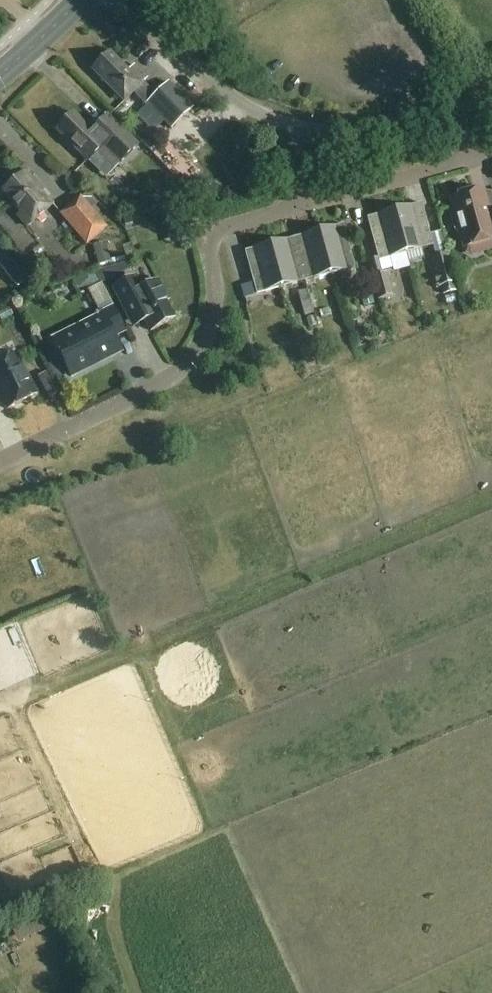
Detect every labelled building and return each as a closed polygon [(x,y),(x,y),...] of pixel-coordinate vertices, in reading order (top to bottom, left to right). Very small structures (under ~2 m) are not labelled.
[(155,95),(146,85),(149,83),(136,69),(129,76),(111,56),(94,72),(124,105),(134,97),(144,107),(147,105),(172,130),(194,109),(168,82),(155,95)] [(74,116),(58,133),(91,166),(100,157),(104,162),(109,157),(118,166),(139,146),(111,118),(99,130),(94,135),(74,116)] [(29,232),(54,211),(26,177),(5,195),(20,212),(15,216),(29,232)] [(434,212),(426,190),(417,193),(425,215),(434,212)] [(87,191),(59,215),(80,238),(73,244),(79,250),(85,244),(87,246),(107,228),(91,210),(98,203),(87,191)] [(489,209),(483,210),(479,197),(475,198),(472,195),(462,198),(462,202),(452,205),(456,220),(452,221),(456,236),(460,235),(465,254),(491,246),(491,220),(489,209)] [(395,216),(407,260),(434,252),(423,209),(395,216)] [(368,224),(378,259),(380,267),(407,260),(395,216),(368,224)] [(320,237),(332,281),(356,274),(344,231),(320,237)] [(320,237),(295,244),(307,287),(332,281),(320,237)] [(106,243),(93,247),(98,267),(111,263),(106,243)] [(295,244),(271,251),(283,294),(307,287),(295,244)] [(0,252),(0,266),(17,288),(27,280),(3,250),(0,252)] [(257,301),(283,294),(271,251),(245,258),(257,301)] [(447,256),(431,260),(438,289),(441,288),(443,297),(457,293),(447,256)] [(387,273),(371,278),(377,301),(393,297),(387,273)] [(91,283),(105,310),(113,306),(96,274),(72,280),(74,288),(91,283)] [(134,332),(146,325),(151,336),(174,324),(165,307),(168,305),(159,286),(143,294),(136,282),(114,294),(134,332)] [(306,291),(299,293),(305,317),(313,315),(306,291)] [(371,296),(361,299),(363,308),(374,306),(371,296)] [(122,356),(114,342),(125,336),(113,313),(100,319),(101,321),(53,344),(71,381),(122,356)] [(8,413),(36,398),(15,358),(0,366),(0,398),(8,413)]
